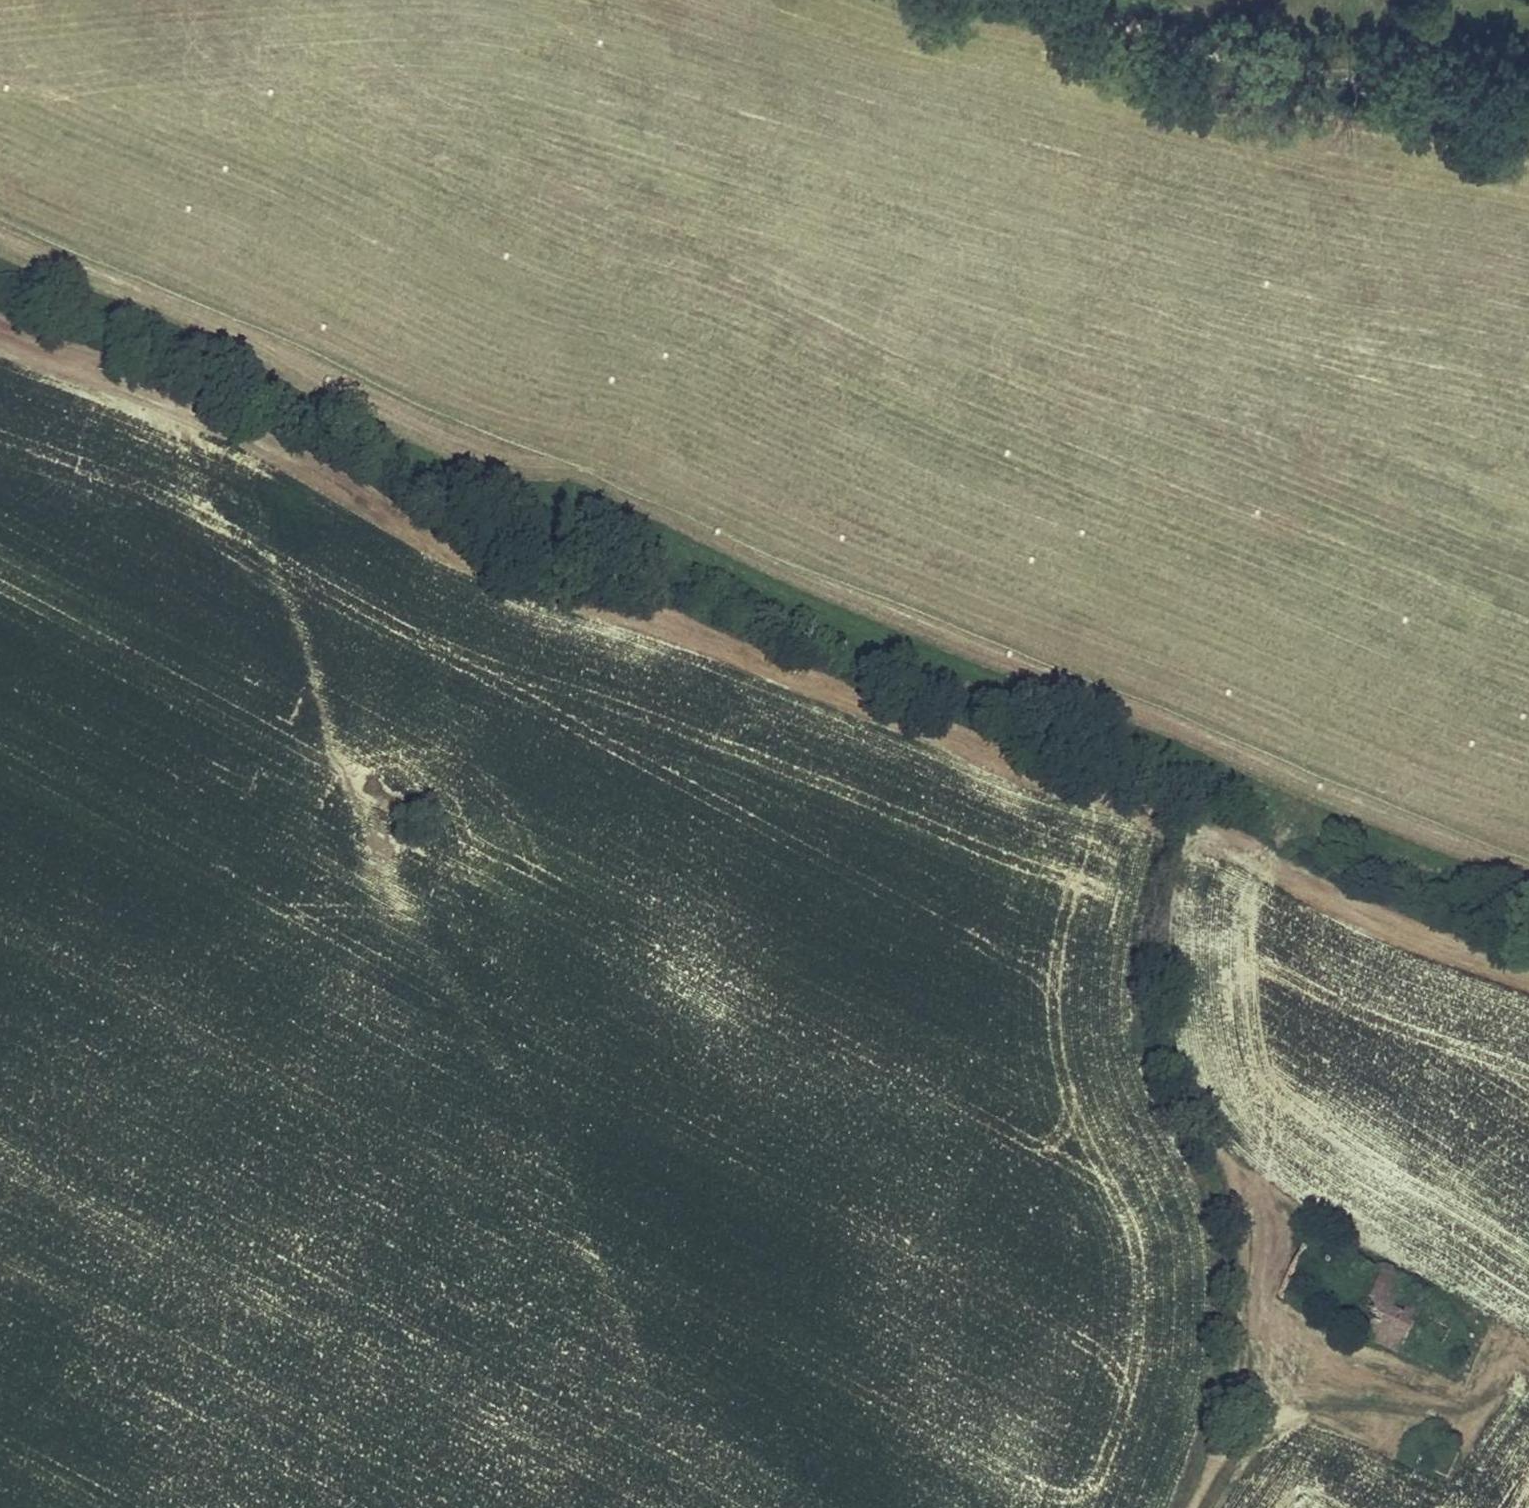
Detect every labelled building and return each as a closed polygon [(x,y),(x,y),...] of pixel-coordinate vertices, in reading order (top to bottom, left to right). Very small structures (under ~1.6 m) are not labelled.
[(1358,1264),(1326,1326),(1437,1382),(1461,1335),(1400,1304),(1407,1289),(1358,1264)] [(1400,1304),(1461,1335),(1469,1320),(1407,1289),(1400,1304)]
